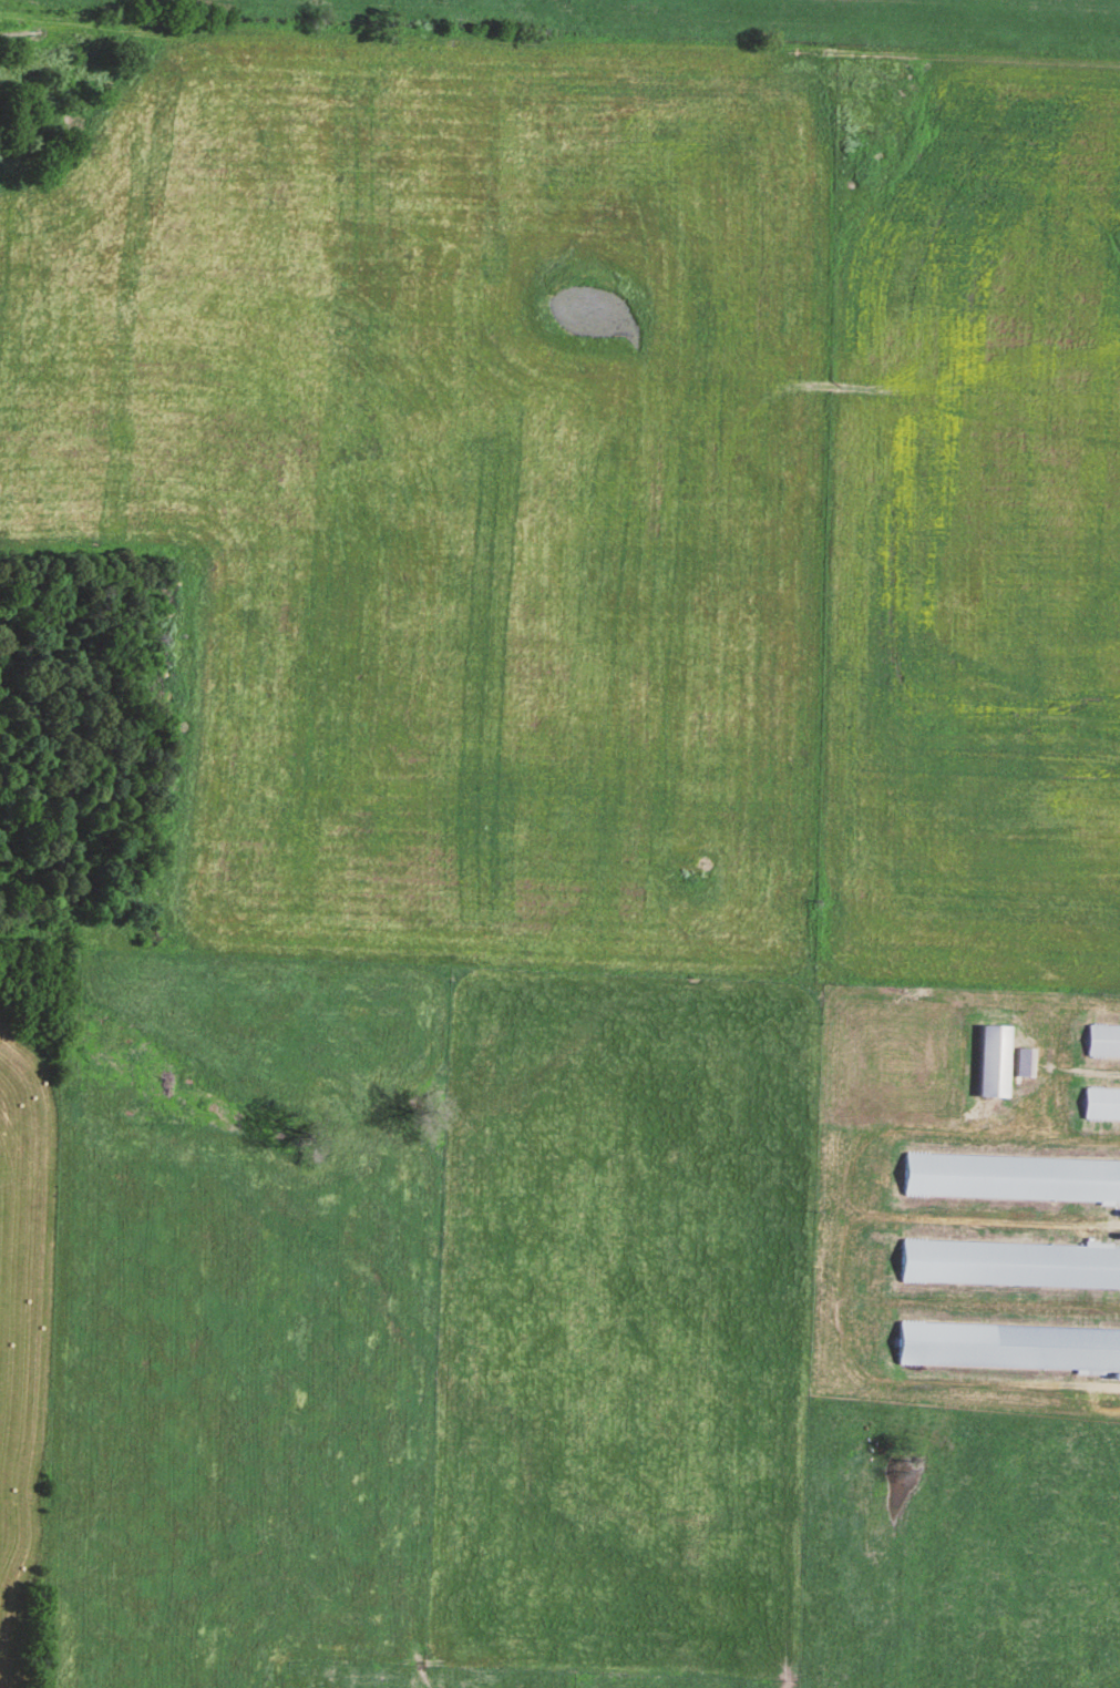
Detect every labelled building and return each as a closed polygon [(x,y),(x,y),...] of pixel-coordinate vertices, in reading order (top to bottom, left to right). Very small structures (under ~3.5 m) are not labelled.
[(1119,1061),(1119,1028),(1086,1028),(1086,1060),(1119,1061)] [(1015,1080),(1034,1080),(1034,1051),(1015,1051),(1015,1080)] [(1083,1090),(1082,1123),(1119,1124),(1119,1091),(1083,1090)] [(904,1158),(903,1200),(1119,1206),(1119,1163),(904,1158)] [(901,1244),(900,1287),(1119,1292),(1119,1249),(901,1244)]
